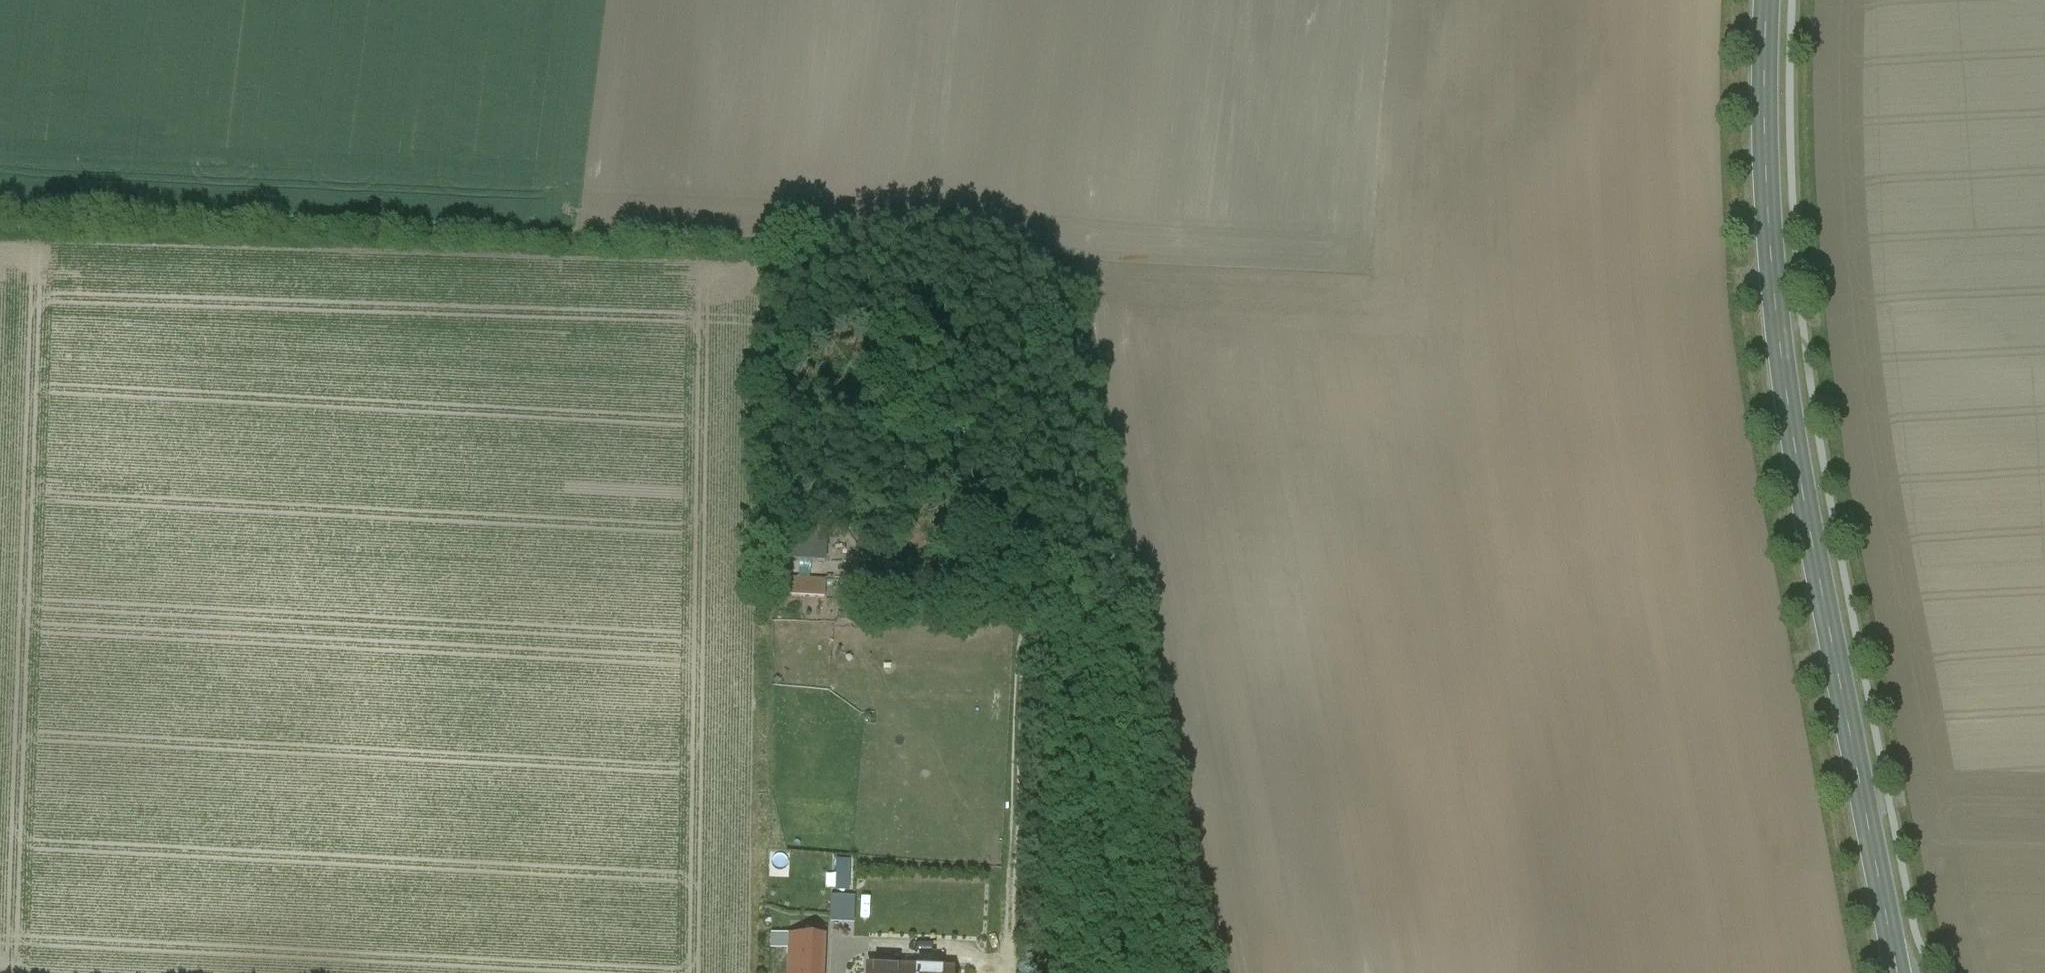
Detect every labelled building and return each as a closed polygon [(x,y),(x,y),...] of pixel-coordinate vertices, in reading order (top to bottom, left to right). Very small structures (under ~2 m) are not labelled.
[(826,541),(788,539),(787,559),(825,561),(826,541)] [(824,581),(783,579),(783,596),(824,598),(824,581)] [(790,934),(788,972),(822,972),(824,935),(790,934)] [(867,965),(867,972),(951,972),(952,969),(867,965)]
